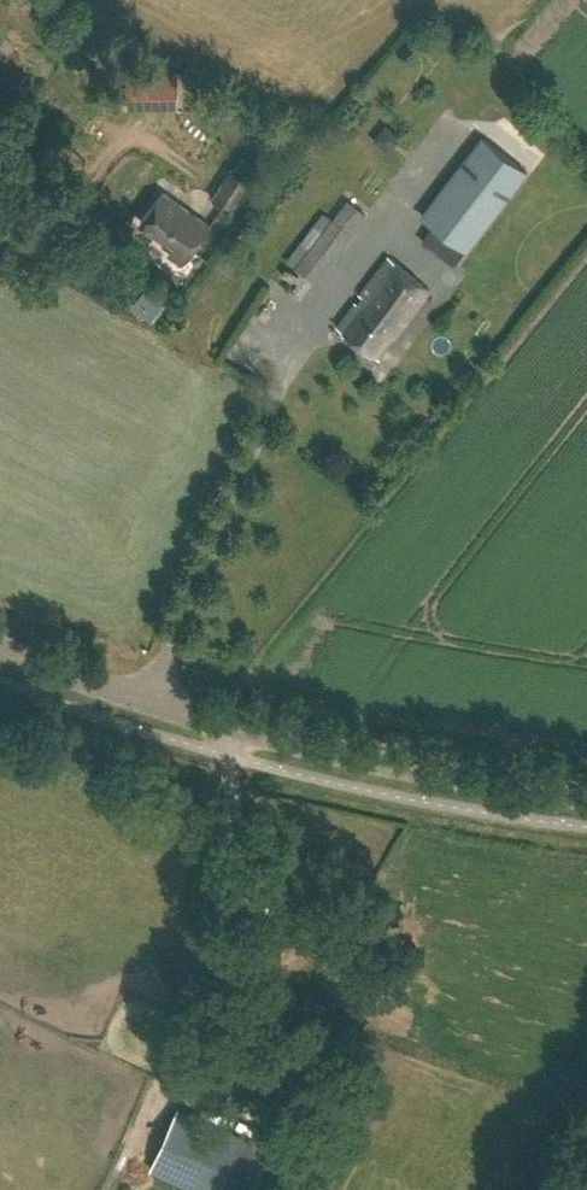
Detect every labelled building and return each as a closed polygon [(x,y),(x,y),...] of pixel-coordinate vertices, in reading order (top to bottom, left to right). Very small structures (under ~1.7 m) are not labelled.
[(381,142),(394,151),(404,139),(390,129),(381,142)] [(529,171),(483,135),(421,215),(467,251),(529,171)] [(250,180),(231,168),(212,198),(231,210),(250,180)] [(210,226),(162,192),(141,222),(176,246),(170,255),(183,264),(210,226)] [(333,219),(310,248),(302,241),(287,260),(301,272),(295,280),(298,282),(293,288),(303,296),(353,234),(333,219)] [(430,291),(389,260),(362,294),(365,296),(340,329),(382,361),(397,341),(394,338),(430,291)] [(179,1107),(152,1169),(198,1189),(251,1189),(270,1147),(179,1107)]
